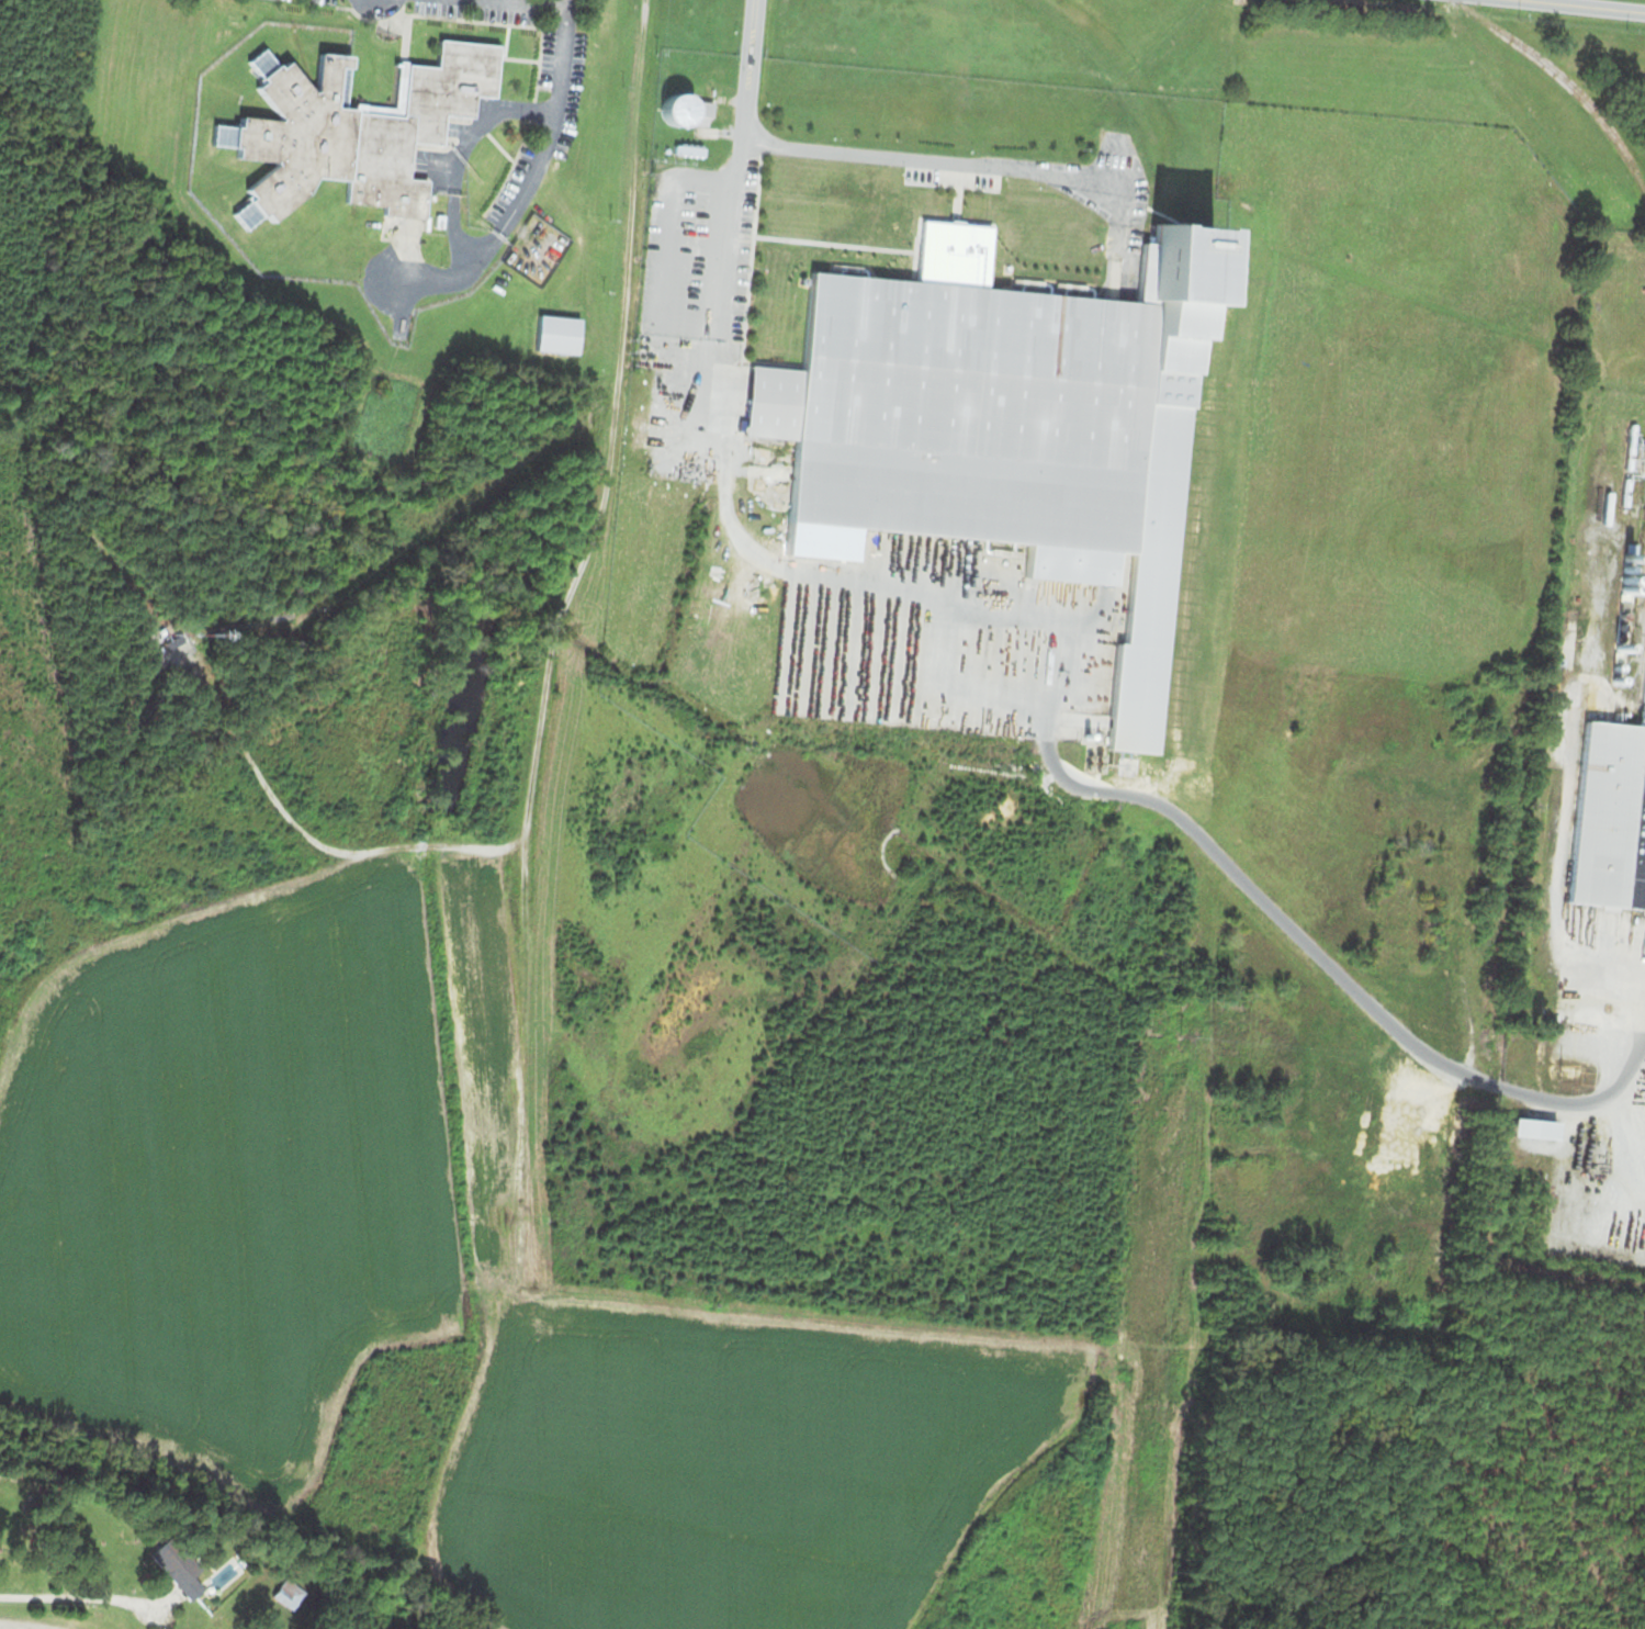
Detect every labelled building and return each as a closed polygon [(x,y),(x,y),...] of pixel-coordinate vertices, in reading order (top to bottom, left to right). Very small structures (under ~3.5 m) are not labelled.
[(418,214),(421,179),(403,178),(406,142),(436,145),(439,115),(467,118),(469,96),(488,98),(493,44),(433,39),(431,67),(394,63),(391,107),(341,103),(346,56),(311,53),(307,97),(263,44),(246,58),(262,114),(207,130),(207,136),(245,182),(243,182),(229,217),(236,226),(259,220),(264,222),(317,178),(341,180),(339,207),(418,214)] [(672,129),(683,102),(661,92),(650,119),(672,129)] [(695,119),(704,119),(703,103),(694,103),(695,119)] [(1139,550),(795,518),(816,270),(1162,301),(1139,550)] [(572,352),(574,316),(531,313),(529,349),(572,352)] [(1638,724),(1578,719),(1562,902),(1644,909),(1644,644),(1638,724)] [(186,1600),(200,1587),(189,1575),(196,1569),(163,1535),(143,1556),(186,1600)] [(288,1610),(301,1592),(281,1576),(267,1595),(288,1610)]
